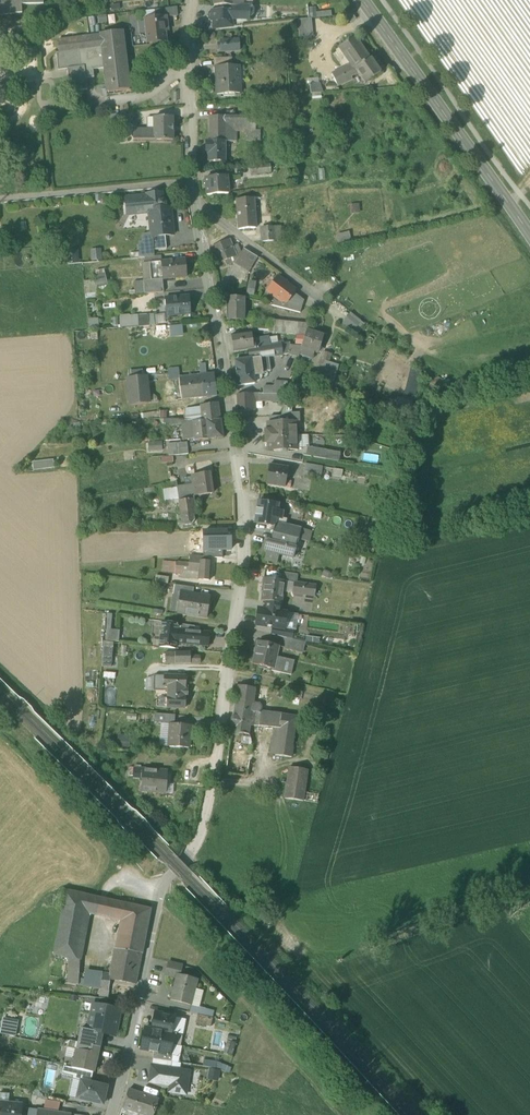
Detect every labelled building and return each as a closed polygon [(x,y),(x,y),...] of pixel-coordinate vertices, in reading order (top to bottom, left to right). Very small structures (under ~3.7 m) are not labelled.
[(22,13),(22,4),(43,4),(43,0),(14,0),(0,1),(0,16),(22,13)] [(251,7),(243,6),(227,6),(225,8),(225,11),(212,11),(209,13),(209,18),(211,21),(213,21),(232,19),(249,17),(250,17),(253,15),(253,9),(251,7)] [(331,10),(316,11),(315,6),(309,7),(309,17),(332,16),(331,10)] [(157,9),(158,18),(166,17),(178,16),(177,7),(157,9)] [(146,33),(148,43),(166,41),(164,24),(167,24),(166,17),(158,18),(145,19),(145,21),(146,33)] [(213,21),(213,28),(233,26),(232,19),(213,21)] [(299,32),(300,35),(312,33),(310,19),(298,20),(299,32)] [(146,33),(145,21),(138,22),(140,34),(146,33)] [(100,33),(101,36),(102,49),(105,69),(106,82),(105,82),(107,92),(129,89),(125,52),(122,31),(100,33)] [(67,53),(102,49),(101,36),(57,41),(59,53),(59,54),(67,53)] [(352,65),(355,70),(370,60),(358,42),(359,41),(356,36),(340,47),(352,65)] [(221,40),(221,52),(239,51),(239,39),(221,40)] [(67,69),(70,92),(87,90),(86,79),(85,74),(93,73),(93,70),(105,69),(102,49),(67,53),(67,60),(66,60),(66,61),(67,69)] [(59,54),(59,53),(55,53),(56,61),(66,61),(66,60),(67,60),(67,53),(59,54)] [(217,67),(233,67),(233,58),(217,59),(217,67)] [(371,59),(370,60),(355,70),(358,74),(365,84),(381,73),(371,59)] [(56,61),(58,71),(67,69),(66,61),(56,61)] [(335,80),(355,70),(352,65),(333,75),(335,80)] [(216,95),(240,95),(240,82),(236,82),(236,67),(233,67),(217,67),(217,84),(216,84),(216,95)] [(335,80),(339,87),(354,79),(353,77),(358,74),(355,70),(335,80)] [(310,84),(311,94),(323,93),(320,84),(310,84)] [(112,114),(113,123),(127,121),(126,113),(112,114)] [(237,133),(247,133),(247,131),(260,131),(260,115),(225,116),(225,129),(237,129),(237,133)] [(212,141),(226,140),(225,129),(225,116),(211,116),(212,141)] [(154,117),(154,129),(155,140),(174,139),(173,117),(154,117)] [(134,140),(155,140),(154,129),(134,129),(134,140)] [(237,139),(237,133),(237,129),(225,129),(226,140),(226,142),(237,141),(240,141),(240,139),(237,139)] [(260,140),(260,131),(247,131),(247,133),(247,140),(260,140)] [(209,153),(209,161),(226,161),(226,142),(226,140),(212,141),(207,141),(207,153),(209,153)] [(250,167),(251,174),(271,172),(270,165),(250,167)] [(205,178),(207,195),(229,194),(227,176),(205,178)] [(148,210),(164,209),(164,208),(166,206),(166,202),(164,200),(163,193),(146,194),(146,195),(128,197),(125,200),(126,213),(129,215),(146,214),(148,210)] [(237,200),(239,229),(256,228),(253,198),(237,200)] [(171,208),(164,209),(148,210),(148,211),(151,211),(153,236),(151,236),(151,237),(165,236),(174,235),(171,208)] [(261,228),(262,242),(275,241),(274,227),(261,228)] [(336,236),(338,242),(351,239),(349,232),(336,236)] [(136,241),(137,258),(145,257),(153,256),(152,250),(151,237),(151,236),(151,233),(139,234),(139,241),(136,241)] [(151,237),(152,250),(166,249),(165,236),(151,237)] [(217,264),(225,261),(236,256),(232,246),(230,240),(211,249),(217,264)] [(227,265),(236,262),(241,253),(237,244),(232,246),(236,256),(225,261),(227,265)] [(100,248),(90,249),(91,261),(101,260),(100,248)] [(77,249),(64,251),(65,263),(78,262),(77,249)] [(244,249),(241,253),(236,262),(250,270),(258,258),(244,249)] [(161,262),(163,279),(187,277),(185,259),(161,262)] [(161,279),(163,279),(161,262),(150,263),(152,280),(161,279)] [(95,285),(105,284),(104,273),(95,274),(95,285)] [(285,302),(287,303),(294,293),(296,291),(278,277),(267,291),(279,300),(280,301),(285,302)] [(143,281),(145,294),(162,293),(161,279),(152,280),(143,281)] [(283,309),(300,313),(304,301),(294,293),(287,303),(285,302),(283,309)] [(165,299),(166,316),(191,314),(189,297),(165,299)] [(244,321),(244,319),(244,312),(244,298),(228,298),(228,297),(227,297),(226,321),(228,321),(228,320),(244,321)] [(255,312),(244,312),(244,319),(254,320),(255,312)] [(347,313),(343,321),(358,329),(363,321),(347,313)] [(98,329),(98,317),(87,318),(88,329),(98,329)] [(308,324),(269,320),(268,332),(305,335),(306,331),(308,324)] [(182,324),(169,325),(169,336),(182,335),(182,324)] [(324,336),(306,331),(305,335),(301,347),(318,352),(324,336)] [(248,349),(253,348),(253,341),(251,332),(231,335),(234,352),(248,350),(248,349)] [(269,339),(253,341),(253,348),(270,345),(269,339)] [(255,384),(254,382),(253,374),(261,372),(271,371),(269,357),(290,354),(289,343),(281,344),(278,344),(270,345),(253,348),(248,349),(248,350),(249,359),(235,361),(238,386),(255,384)] [(319,368),(326,370),(331,354),(324,352),(319,368)] [(422,371),(411,368),(404,396),(415,399),(422,371)] [(168,373),(169,380),(179,379),(178,377),(179,377),(179,372),(168,373)] [(262,377),(261,372),(253,374),(254,382),(259,381),(259,382),(259,381),(262,377)] [(181,395),(181,399),(217,395),(214,373),(179,377),(178,377),(179,379),(180,387),(181,395)] [(127,378),(130,405),(149,403),(146,376),(127,378)] [(294,385),(314,394),(317,389),(297,379),(294,385)] [(274,387),(274,394),(287,395),(290,396),(291,383),(275,381),(274,387)] [(255,410),(255,401),(254,394),(237,395),(238,411),(255,410)] [(284,405),(287,395),(274,394),(265,394),(265,400),(279,401),(278,404),(284,405)] [(201,408),(203,420),(207,420),(207,421),(220,420),(218,402),(201,405),(201,408)] [(296,423),(300,423),(299,413),(292,413),(292,408),(284,406),(281,416),(270,416),(270,424),(296,423)] [(193,421),(203,420),(201,408),(199,409),(199,407),(190,408),(191,415),(192,421),(193,421)] [(176,418),(185,418),(185,409),(176,409),(176,418)] [(203,420),(193,421),(196,438),(196,440),(209,439),(207,421),(207,420),(203,420)] [(220,420),(207,421),(209,439),(223,438),(220,420)] [(184,440),(196,438),(193,421),(182,423),(182,427),(184,440)] [(265,433),(265,437),(296,436),(296,423),(270,424),(268,424),(268,430),(267,430),(265,433)] [(297,449),(296,436),(265,437),(265,441),(268,444),(269,444),(269,450),(280,450),(282,452),(285,452),(288,450),(288,449),(297,449)] [(161,441),(147,442),(148,450),(161,450),(161,441)] [(168,444),(169,456),(177,455),(176,443),(168,444)] [(176,443),(177,455),(188,454),(187,443),(176,443)] [(306,456),(325,459),(327,450),(308,447),(306,456)] [(31,461),(32,470),(53,467),(52,458),(31,461)] [(301,471),(316,473),(317,466),(303,463),(301,471)] [(266,484),(285,487),(286,479),(288,467),(269,465),(266,484)] [(333,475),(348,477),(349,471),(334,468),(333,475)] [(192,476),(191,477),(192,485),(194,496),(213,493),(210,473),(192,476)] [(184,478),(185,486),(192,485),(191,477),(184,478)] [(295,481),(286,479),(285,487),(294,488),(295,481)] [(178,498),(179,501),(194,499),(194,496),(192,485),(185,486),(177,487),(178,498)] [(164,500),(178,498),(177,487),(162,489),(164,500)] [(196,515),(194,499),(179,501),(182,526),(192,524),(194,521),(193,515),(196,515)] [(255,523),(274,525),(275,526),(275,522),(278,504),(258,501),(255,523)] [(272,533),(273,533),(298,540),(301,528),(275,522),(275,526),(274,525),(272,533)] [(203,532),(203,550),(203,551),(222,551),(231,551),(230,539),(227,539),(227,531),(203,532)] [(293,558),(298,540),(273,533),(271,542),(267,541),(265,542),(263,550),(267,551),(265,560),(276,563),(279,554),(293,558)] [(183,570),(199,571),(199,562),(204,562),(204,557),(202,557),(190,556),(189,563),(176,562),(175,573),(183,574),(183,570)] [(210,562),(204,562),(199,562),(199,571),(199,579),(199,580),(210,580),(210,562)] [(182,577),(199,579),(199,571),(183,570),(183,574),(182,577)] [(284,581),(296,582),(297,574),(285,572),(284,581)] [(155,582),(168,584),(169,577),(156,576),(155,582)] [(262,601),(267,602),(281,604),(284,581),(264,578),(263,584),(264,584),(262,601)] [(293,593),(314,596),(315,586),(295,583),(293,593)] [(173,595),(179,596),(180,592),(193,594),(194,588),(175,585),(173,595)] [(180,592),(179,596),(177,613),(207,618),(210,597),(193,594),(180,592)] [(170,612),(177,613),(179,596),(173,595),(170,612)] [(279,612),(281,604),(267,602),(265,610),(279,612)] [(285,613),(279,612),(265,610),(259,609),(257,625),(273,627),(283,629),(283,628),(285,613)] [(118,640),(118,629),(110,629),(111,613),(104,613),(104,640),(118,640)] [(208,633),(194,632),(177,630),(178,624),(162,622),(159,647),(175,649),(176,643),(191,644),(206,645),(206,646),(207,646),(208,646),(210,633),(208,633)] [(272,635),(286,638),(291,639),(293,629),(283,628),(283,629),(273,627),(272,635)] [(305,642),(291,639),(286,638),(284,648),(303,652),(305,642)] [(254,664),(272,668),(273,669),(276,656),(278,645),(259,641),(254,664)] [(101,666),(111,665),(111,645),(101,645),(101,666)] [(191,651),(175,652),(175,663),(191,663),(191,655),(191,651)] [(166,664),(175,663),(175,652),(165,652),(166,664)] [(191,655),(191,663),(201,662),(200,654),(191,655)] [(286,658),(276,656),(273,669),(272,668),(272,670),(282,673),(286,658)] [(291,674),(294,660),(286,658),(282,673),(291,674)] [(146,690),(154,690),(155,675),(146,679),(146,690)] [(164,690),(164,687),(164,676),(155,675),(154,690),(164,690)] [(171,676),(164,676),(164,687),(168,687),(186,687),(186,686),(186,676),(171,675),(171,676)] [(249,733),(250,722),(253,702),(255,687),(238,685),(232,731),(249,733)] [(188,686),(186,686),(186,687),(168,687),(168,695),(167,695),(167,707),(186,707),(186,697),(188,697),(188,686)] [(259,703),(253,702),(250,722),(253,723),(253,725),(261,726),(263,712),(260,712),(261,706),(259,703)] [(261,726),(279,729),(281,714),(263,712),(261,726)] [(171,724),(174,724),(175,715),(155,714),(155,723),(171,724)] [(297,717),(281,714),(279,729),(275,755),(292,758),(297,717)] [(169,747),(188,748),(190,725),(174,724),(171,724),(169,747)] [(226,773),(248,776),(252,745),(249,733),(232,731),(226,773)] [(284,799),(303,802),(307,770),(289,767),(284,799)] [(141,791),(166,793),(167,771),(134,768),(134,777),(142,778),(141,791)] [(54,955),(69,958),(76,959),(85,913),(95,915),(99,897),(67,890),(54,955)] [(106,899),(99,897),(95,915),(103,916),(106,899)] [(151,909),(106,899),(103,916),(122,921),(116,948),(142,953),(147,929),(151,909)] [(110,979),(136,984),(142,953),(116,948),(115,948),(110,975),(109,979),(110,979)] [(68,984),(102,988),(104,974),(80,970),(80,960),(76,959),(69,958),(68,984)] [(166,975),(176,977),(177,974),(179,975),(182,965),(169,962),(166,975)] [(110,975),(104,974),(102,988),(109,989),(110,979),(109,979),(110,975)] [(191,1005),(195,989),(198,979),(179,975),(177,974),(176,977),(170,1000),(191,1005)] [(195,989),(191,1005),(198,1006),(202,991),(195,989)] [(93,1004),(88,1030),(88,1031),(101,1033),(115,1036),(117,1028),(116,1028),(119,1016),(120,1016),(121,1010),(93,1004)] [(189,1012),(198,1014),(212,1018),(213,1012),(205,1010),(205,1008),(198,1006),(191,1005),(189,1012)] [(155,1013),(151,1029),(172,1033),(175,1017),(155,1013)] [(210,1026),(212,1018),(198,1014),(196,1023),(210,1026)] [(2,1017),(0,1031),(0,1033),(16,1036),(19,1020),(2,1017)] [(175,1017),(172,1033),(180,1035),(183,1019),(175,1017)] [(81,1028),(78,1042),(77,1049),(97,1053),(99,1046),(101,1033),(88,1031),(88,1030),(81,1028)] [(170,1044),(172,1033),(151,1029),(145,1028),(143,1038),(170,1044)] [(182,1036),(180,1035),(172,1033),(170,1044),(181,1046),(182,1036)] [(168,1054),(170,1044),(143,1038),(141,1049),(154,1052),(168,1055),(168,1054)] [(75,1049),(77,1049),(78,1042),(70,1040),(68,1048),(75,1049)] [(236,1043),(231,1041),(227,1054),(232,1056),(236,1043)] [(173,1055),(173,1056),(178,1057),(181,1046),(170,1044),(168,1054),(173,1055)] [(75,1049),(68,1048),(67,1047),(65,1057),(66,1057),(76,1056),(77,1050),(75,1049)] [(77,1050),(76,1056),(73,1068),(93,1072),(95,1061),(96,1054),(97,1055),(97,1053),(77,1049),(75,1049),(77,1050)] [(153,1059),(172,1062),(173,1056),(173,1055),(168,1054),(168,1055),(154,1052),(153,1059)] [(71,1067),(73,1068),(76,1056),(66,1057),(64,1065),(71,1067)] [(151,1065),(171,1068),(172,1062),(153,1059),(151,1065)] [(215,1063),(203,1061),(203,1066),(213,1068),(224,1072),(226,1066),(215,1063)] [(81,1081),(91,1083),(93,1072),(73,1068),(71,1067),(64,1065),(62,1073),(72,1076),(71,1079),(81,1081)] [(169,1092),(186,1094),(189,1071),(171,1068),(151,1065),(149,1082),(170,1085),(169,1092)] [(77,1099),(81,1081),(71,1079),(68,1097),(77,1099)] [(91,1083),(81,1081),(77,1099),(103,1104),(107,1086),(91,1083)] [(158,1100),(129,1090),(123,1108),(143,1114),(153,1114),(158,1100)] [(9,1103),(10,1094),(0,1093),(0,1102),(9,1103)] [(61,1102),(45,1099),(43,1110),(58,1113),(61,1102)] [(9,1103),(0,1102),(0,1114),(21,1114),(22,1104),(9,1103)]
